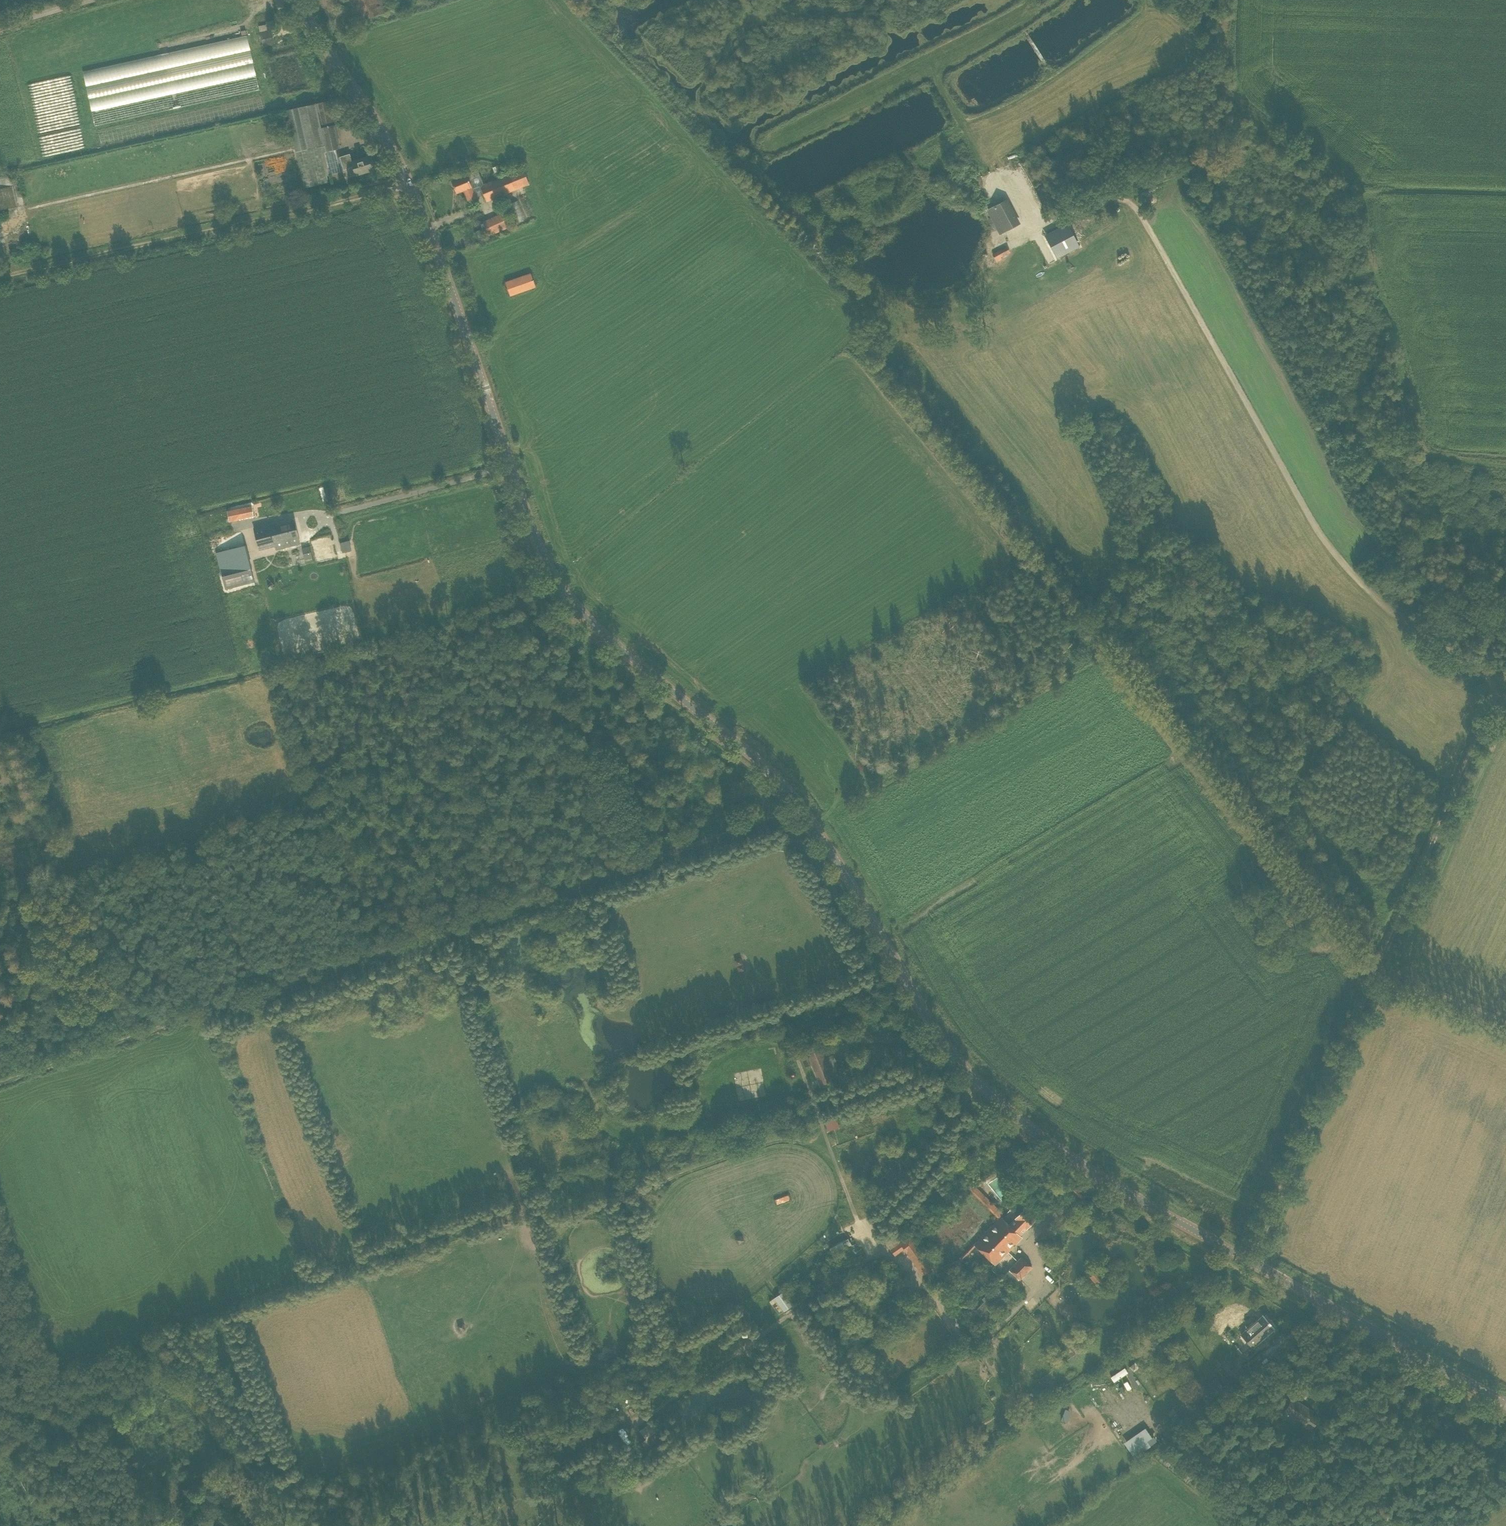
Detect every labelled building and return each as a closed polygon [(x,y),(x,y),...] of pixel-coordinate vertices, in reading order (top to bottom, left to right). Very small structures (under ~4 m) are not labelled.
[(354,24),(392,10),(389,0),(345,0),(354,24)] [(247,35),(83,70),(95,125),(259,90),(247,35)] [(326,176),(343,170),(346,178),(372,169),(368,156),(352,161),(349,154),(338,158),(335,150),(341,148),(329,100),(285,111),(305,188),(328,183),(326,176)] [(479,170),(469,174),(478,196),(484,194),(480,185),(484,184),(479,170)] [(476,198),(466,174),(451,180),(457,193),(464,190),(468,201),(476,198)] [(484,184),(480,185),(484,194),(487,201),(499,196),(515,190),(515,189),(509,174),(485,183),(484,184)] [(18,205),(17,200),(11,175),(0,178),(0,209),(18,205)] [(1020,223),(1007,199),(993,206),(1006,231),(1020,223)] [(506,226),(501,214),(483,222),(488,234),(506,226)] [(1068,223),(1045,235),(1057,258),(1079,247),(1068,223)] [(1009,247),(991,253),(994,260),(1011,254),(1009,247)] [(535,285),(530,273),(506,282),(510,294),(535,285)] [(251,505),(243,507),(245,518),(253,517),(251,505)] [(275,545),(276,549),(300,542),(298,535),(295,521),(271,527),(270,524),(254,528),(260,549),(275,545)] [(351,539),(341,541),(344,551),(353,549),(351,539)] [(229,574),(222,576),(225,589),(249,582),(246,570),(229,574)] [(743,957),(736,959),(740,972),(747,969),(743,957)] [(1404,982),(1393,977),(1389,986),(1400,991),(1404,982)] [(812,1064),(819,1084),(833,1078),(825,1057),(828,1055),(822,1040),(805,1047),(812,1064)] [(812,1064),(805,1047),(798,1050),(805,1067),(812,1064)] [(976,1184),(971,1188),(995,1215),(1000,1210),(976,1184)] [(790,1194),(776,1198),(777,1204),(792,1200),(790,1194)] [(1009,1223),(1001,1216),(974,1244),(995,1264),(1021,1236),(1019,1234),(1026,1227),(1026,1228),(1035,1218),(1025,1208),(1009,1223)] [(911,1235),(902,1241),(896,1233),(885,1240),(891,1248),(890,1249),(895,1255),(904,1249),(922,1274),(933,1267),(911,1235)] [(1021,1257),(1010,1269),(1020,1279),(1031,1267),(1021,1257)] [(1103,1279),(1096,1271),(1089,1277),(1096,1285),(1103,1279)] [(981,1315),(996,1300),(1004,1308),(1009,1303),(1001,1295),(1003,1293),(998,1287),(997,1288),(995,1286),(982,1299),(984,1301),(976,1309),(981,1315)] [(770,1300),(781,1314),(795,1304),(784,1290),(770,1300)] [(1253,1347),(1274,1328),(1263,1315),(1240,1333),(1253,1347)] [(1260,1353),(1245,1363),(1249,1368),(1263,1359),(1260,1353)] [(1284,1412),(1303,1424),(1302,1426),(1311,1430),(1318,1418),(1311,1413),(1313,1411),(1293,1398),(1284,1412)] [(1271,1419),(1280,1406),(1271,1400),(1270,1401),(1268,1400),(1264,1407),(1266,1408),(1263,1413),(1271,1419)] [(1070,1421),(1074,1410),(1067,1408),(1063,1419),(1070,1421)]
